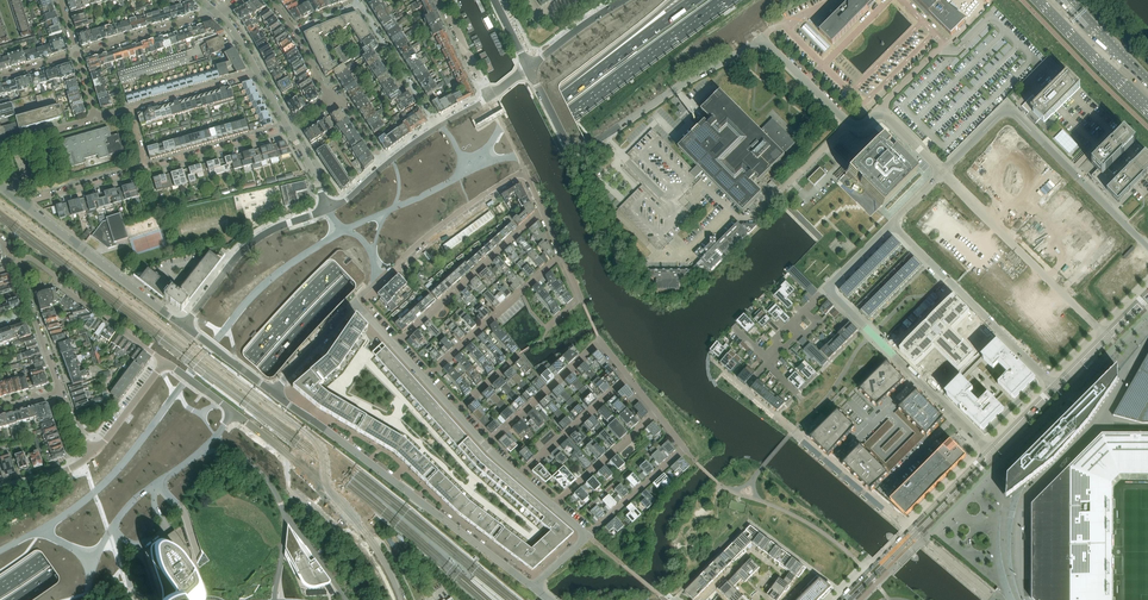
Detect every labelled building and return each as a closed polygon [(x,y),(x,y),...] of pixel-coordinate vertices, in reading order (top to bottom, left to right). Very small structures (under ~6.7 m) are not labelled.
[(52,0),(47,0),(39,3),(41,9),(54,6),(52,0)] [(77,10),(74,0),(67,0),(67,1),(71,12),(77,10)] [(77,10),(83,9),(81,0),(74,0),(77,10)] [(90,7),(88,0),(81,0),(83,9),(90,7)] [(262,14),(264,12),(263,9),(266,7),(259,0),(254,0),(252,1),(260,11),(262,14)] [(314,0),(308,3),(314,13),(316,12),(320,11),(314,0)] [(314,0),(320,11),(325,8),(321,0),(314,0)] [(325,8),(331,6),(328,0),(321,0),(325,8)] [(372,11),(383,4),(380,0),(379,0),(369,5),(372,11)] [(415,1),(416,2),(406,7),(407,10),(408,9),(408,10),(424,2),(425,1),(426,2),(427,2),(427,1),(429,0),(418,0),(415,1)] [(424,10),(433,6),(430,0),(429,0),(427,1),(427,2),(426,2),(425,1),(424,2),(408,10),(409,11),(411,10),(412,11),(422,6),(424,10)] [(456,12),(461,10),(456,0),(451,0),(456,12)] [(482,13),(486,10),(481,0),(475,0),(482,13)] [(820,32),(833,45),(876,2),(874,0),(852,0),(820,32)] [(917,1),(919,4),(921,5),(920,6),(925,12),(925,13),(926,13),(926,14),(927,14),(927,15),(929,13),(951,36),(964,23),(941,0),(915,0),(917,1)] [(252,1),(246,5),(254,14),(258,12),(259,15),(262,14),(260,11),(252,1)] [(295,1),(294,2),(284,6),(288,12),(296,8),(298,7),(295,1)] [(187,15),(187,14),(197,12),(198,11),(199,9),(198,9),(193,3),(193,2),(192,2),(189,2),(183,4),(184,6),(183,6),(183,7),(183,8),(184,7),(187,15)] [(11,6),(13,12),(23,8),(22,3),(11,6)] [(170,5),(167,6),(168,8),(169,12),(170,12),(172,19),(179,17),(176,6),(175,3),(173,4),(173,5),(170,6),(170,5)] [(308,3),(303,5),(308,16),(314,13),(308,3)] [(183,4),(176,6),(179,17),(186,15),(187,15),(184,7),(183,8),(183,7),(183,6),(184,6),(183,4)] [(373,11),(376,16),(386,10),(383,4),(372,11),(373,11)] [(240,8),(239,9),(246,17),(250,15),(252,14),(245,5),(240,8)] [(302,6),(297,9),(302,19),(308,16),(303,5),(302,6)] [(395,12),(390,16),(380,22),(383,28),(394,21),(406,14),(404,11),(398,15),(397,14),(405,9),(403,5),(394,10),(395,12)] [(54,6),(41,9),(43,16),(56,12),(54,6)] [(161,22),(172,19),(170,12),(169,12),(168,8),(162,10),(161,6),(158,7),(159,11),(160,15),(159,15),(161,22)] [(436,12),(433,6),(424,10),(426,13),(415,18),(417,22),(424,18),(436,12)] [(23,8),(13,12),(14,17),(25,14),(23,8)] [(302,19),(297,9),(296,8),(288,12),(295,21),(297,21),(302,19)] [(239,9),(234,12),(241,21),(241,20),(246,17),(239,9)] [(265,13),(260,16),(264,21),(273,15),(269,10),(265,13)] [(376,16),(380,22),(390,16),(386,10),(376,16)] [(159,11),(151,14),(154,24),(161,22),(159,15),(160,15),(159,11)] [(46,23),(58,19),(56,12),(43,16),(45,20),(40,22),(41,24),(46,23)] [(438,16),(436,12),(424,18),(432,34),(443,28),(441,23),(438,16)] [(464,12),(459,14),(468,32),(472,30),(464,12)] [(345,18),(351,26),(352,26),(361,19),(357,13),(345,16),(344,17),(345,18)] [(14,17),(16,22),(27,19),(25,14),(14,17)] [(86,14),(73,18),(72,18),(74,24),(88,20),(87,15),(86,15),(86,14)] [(151,14),(144,16),(147,26),(154,24),(151,14)] [(487,14),(481,17),(488,29),(494,26),(487,14)] [(246,17),(241,20),(243,24),(252,19),(250,15),(246,17)] [(273,15),(264,21),(268,27),(277,20),(273,15)] [(147,27),(147,26),(144,16),(136,18),(139,29),(147,27)] [(117,18),(113,19),(114,24),(116,28),(118,35),(125,33),(122,22),(118,23),(117,18)] [(131,19),(129,20),(130,23),(132,31),(139,29),(136,18),(131,19)] [(336,21),(342,30),(346,29),(348,28),(342,19),(341,18),(336,21)] [(383,28),(387,34),(398,27),(407,21),(405,18),(399,22),(396,24),(394,21),(383,28)] [(27,19),(16,22),(18,28),(29,24),(27,19)] [(60,26),(58,19),(46,23),(47,27),(43,29),(44,31),(48,30),(60,26)] [(252,19),(243,24),(246,28),(246,29),(255,24),(258,22),(257,20),(253,22),(252,19)] [(351,26),(354,31),(364,24),(361,19),(352,26),(351,26)] [(89,25),(88,20),(74,24),(76,29),(89,25)] [(132,31),(130,23),(128,24),(126,20),(122,22),(125,33),(132,31)] [(268,27),(267,27),(271,32),(281,25),(277,21),(277,20),(268,27)] [(337,32),(342,30),(336,21),(335,20),(330,23),(337,32)] [(203,25),(206,35),(206,38),(216,34),(218,34),(223,32),(224,32),(213,23),(211,22),(203,25)] [(334,33),(337,32),(330,23),(329,22),(325,25),(331,34),(334,33)] [(832,46),(808,22),(802,27),(826,52),(832,46)] [(18,28),(19,33),(30,30),(29,24),(18,28)] [(104,27),(105,31),(107,38),(118,35),(116,28),(114,24),(110,26),(104,27)] [(255,24),(246,29),(247,31),(249,34),(258,29),(255,24)] [(324,37),(331,34),(325,25),(324,25),(324,24),(319,27),(318,27),(319,28),(324,37)] [(364,24),(354,31),(358,36),(368,30),(364,24)] [(98,32),(98,33),(98,34),(100,40),(107,38),(105,31),(104,27),(104,26),(102,26),(102,25),(101,25),(101,28),(98,29),(99,31),(98,32)] [(197,27),(196,27),(198,34),(199,37),(200,40),(202,39),(201,36),(206,35),(203,25),(202,25),(197,27)] [(281,25),(271,32),(275,37),(284,31),(281,26),(281,25)] [(48,30),(50,36),(62,33),(60,26),(48,30)] [(200,42),(199,40),(200,40),(199,37),(198,34),(196,27),(191,29),(191,28),(189,29),(192,39),(195,47),(195,46),(195,45),(200,42)] [(387,34),(391,39),(402,33),(398,27),(387,34)] [(308,42),(309,44),(316,41),(320,39),(316,30),(315,29),(315,28),(304,34),(307,41),(308,40),(309,42),(308,42)] [(99,31),(98,29),(93,30),(94,34),(91,35),(90,35),(93,43),(93,42),(100,40),(98,34),(98,33),(98,32),(99,31)] [(188,30),(182,31),(186,44),(186,41),(191,40),(193,47),(195,46),(195,47),(192,39),(189,29),(188,29),(188,30)] [(258,29),(249,34),(250,35),(252,39),(261,34),(258,29)] [(32,35),(30,30),(19,33),(21,38),(32,35)] [(371,36),(368,30),(358,36),(361,42),(362,42),(371,36)] [(391,39),(394,45),(405,38),(414,32),(413,30),(406,33),(407,34),(404,36),(402,33),(391,39)] [(89,44),(93,43),(90,35),(91,35),(90,31),(78,35),(79,40),(82,46),(87,44),(89,44)] [(177,33),(175,33),(178,45),(179,46),(186,44),(182,31),(177,33)] [(275,38),(274,38),(277,43),(278,43),(288,36),(284,31),(275,37),(275,38)] [(435,38),(437,43),(448,37),(445,31),(444,31),(436,35),(437,37),(435,38)] [(173,34),(168,36),(171,46),(175,45),(177,52),(181,51),(179,46),(178,45),(175,33),(173,34)] [(495,33),(490,35),(501,55),(506,52),(495,33)] [(261,34),(252,39),(255,44),(266,38),(263,34),(261,35),(261,34)] [(476,34),(470,37),(477,51),(483,48),(476,34)] [(35,36),(0,46),(0,50),(3,49),(36,39),(35,36)] [(0,38),(0,44),(9,41),(7,36),(0,38)] [(162,37),(160,37),(164,48),(167,47),(168,47),(170,55),(174,53),(171,46),(168,36),(162,37)] [(288,36),(278,43),(281,48),(291,41),(288,36)] [(362,50),(375,42),(371,36),(362,42),(365,48),(362,50)] [(44,37),(41,38),(42,43),(46,56),(53,54),(50,43),(49,43),(50,44),(46,45),(44,37)] [(153,40),(155,47),(156,51),(164,49),(164,48),(160,37),(159,38),(153,40)] [(201,47),(204,56),(206,59),(211,55),(213,59),(223,55),(221,51),(225,49),(220,37),(219,37),(220,38),(206,43),(201,47)] [(448,37),(437,43),(439,45),(436,47),(438,50),(442,48),(451,44),(448,37),(449,37),(448,37)] [(266,38),(255,44),(255,45),(256,45),(256,46),(258,50),(267,45),(268,44),(266,39),(266,38)] [(352,38),(334,49),(339,57),(346,52),(357,45),(352,38)] [(394,45),(395,46),(398,51),(409,44),(405,38),(394,45)] [(57,41),(50,43),(53,54),(59,53),(60,53),(62,52),(68,50),(64,39),(57,41)] [(309,44),(312,50),(323,46),(320,39),(316,41),(309,44)] [(149,41),(147,42),(150,53),(151,53),(156,51),(155,47),(153,40),(149,41)] [(34,41),(27,42),(28,45),(28,46),(33,45),(33,46),(34,46),(34,49),(31,50),(30,47),(29,48),(29,50),(33,60),(39,58),(36,48),(35,43),(34,41)] [(291,41),(281,48),(284,53),(294,47),(291,41)] [(141,43),(143,50),(143,51),(146,50),(147,54),(150,53),(147,42),(146,42),(141,43)] [(378,45),(375,42),(362,50),(365,54),(363,55),(360,56),(361,58),(373,51),(377,48),(378,45)] [(398,51),(401,56),(412,49),(420,45),(418,42),(411,47),(409,44),(398,51)] [(41,47),(36,48),(39,58),(46,56),(42,43),(40,44),(41,47)] [(136,45),(134,45),(137,55),(138,55),(138,57),(142,56),(143,59),(146,59),(143,51),(143,50),(141,43),(136,45)] [(270,43),(268,44),(267,45),(258,50),(261,55),(270,50),(268,47),(271,45),(270,43)] [(454,50),(451,44),(442,48),(445,54),(454,50)] [(126,48),(129,57),(137,55),(134,45),(132,46),(126,48)] [(23,51),(22,51),(26,63),(33,60),(29,50),(29,48),(28,46),(26,47),(26,49),(26,51),(23,52),(23,51)] [(315,56),(326,50),(323,46),(312,50),(315,56)] [(294,47),(284,53),(285,54),(288,59),(298,53),(298,52),(295,47),(294,47)] [(126,58),(129,57),(126,48),(121,49),(119,50),(125,68),(124,63),(127,63),(126,58)] [(225,63),(229,75),(246,71),(234,49),(224,54),(226,54),(230,62),(225,63)] [(412,49),(401,56),(405,62),(416,55),(412,49)] [(118,50),(112,52),(115,62),(120,60),(123,69),(125,68),(119,50),(118,50)] [(270,50),(261,55),(263,59),(276,52),(275,50),(271,52),(270,50)] [(318,62),(329,56),(326,50),(315,56),(316,58),(317,58),(318,59),(317,60),(318,62)] [(454,50),(445,54),(448,61),(457,56),(454,50),(455,50),(454,50)] [(20,64),(26,63),(22,51),(15,53),(19,65),(20,64)] [(121,84),(190,63),(186,51),(117,72),(121,84)] [(373,51),(361,58),(365,64),(376,56),(373,51)] [(111,63),(115,62),(112,52),(107,54),(106,53),(105,54),(109,69),(113,68),(111,63)] [(276,52),(263,59),(266,64),(275,59),(274,56),(277,54),(276,52)] [(346,52),(339,57),(343,64),(351,59),(346,52)] [(15,53),(8,55),(12,67),(17,65),(19,65),(15,53)] [(288,59),(290,65),(301,58),(298,53),(288,59)] [(483,53),(479,55),(487,72),(491,70),(483,53)] [(3,54),(0,55),(1,58),(4,69),(12,67),(8,55),(8,56),(6,57),(4,58),(3,54)] [(103,55),(98,56),(99,63),(102,62),(103,65),(105,64),(107,69),(108,69),(109,69),(105,54),(103,54),(103,55)] [(409,67),(420,61),(416,55),(405,62),(409,67)] [(93,58),(91,58),(93,63),(94,63),(96,71),(100,69),(99,66),(101,66),(103,65),(102,62),(99,63),(98,56),(93,57),(93,58)] [(318,62),(321,69),(331,62),(329,56),(318,62)] [(365,64),(368,69),(380,62),(376,56),(365,64)] [(457,56),(448,61),(450,63),(448,64),(450,68),(460,63),(457,56)] [(301,58),(290,65),(293,71),(303,64),(301,59),(301,58)] [(273,60),(267,64),(266,64),(268,69),(278,63),(277,62),(275,63),(273,60)] [(412,73),(423,66),(420,61),(409,67),(412,73)] [(333,72),(339,68),(336,62),(333,64),(332,63),(332,62),(331,62),(321,69),(322,69),(326,76),(333,72)] [(368,69),(372,75),(383,68),(380,62),(368,69)] [(452,75),(464,69),(461,63),(461,62),(460,63),(450,68),(447,69),(449,73),(451,73),(452,75)] [(94,63),(87,65),(89,70),(89,72),(90,73),(96,71),(94,63)] [(218,65),(222,77),(229,75),(225,63),(218,65)] [(278,63),(268,69),(270,72),(271,74),(280,68),(283,67),(281,64),(279,66),(278,64),(278,63)] [(343,65),(339,68),(333,72),(336,77),(347,70),(354,66),(352,63),(345,68),(343,65)] [(66,65),(64,66),(69,82),(75,80),(76,79),(72,65),(72,64),(66,65)] [(303,64),(293,71),(296,77),(306,70),(303,64)] [(212,70),(215,79),(222,77),(218,65),(216,66),(216,65),(213,65),(214,69),(212,70)] [(63,66),(57,68),(60,78),(60,80),(61,80),(65,78),(66,83),(69,82),(64,66),(63,66)] [(416,79),(427,72),(423,66),(412,73),(416,79)] [(206,72),(208,81),(215,79),(212,70),(210,70),(209,67),(206,67),(207,71),(206,72)] [(57,68),(50,70),(56,89),(60,88),(59,85),(58,85),(56,80),(60,78),(57,68)] [(199,74),(202,83),(208,81),(206,72),(204,72),(202,68),(200,69),(201,73),(199,74)] [(280,68),(271,74),(273,78),(282,73),(285,71),(284,69),(281,70),(280,69),(280,68)] [(387,73),(383,68),(372,75),(376,81),(387,73)] [(456,81),(467,75),(464,69),(452,75),(453,75),(456,81)] [(50,70),(44,72),(47,82),(48,85),(52,84),(53,88),(52,88),(53,90),(56,89),(50,70)] [(192,75),(195,85),(202,83),(199,74),(197,74),(196,70),(193,71),(194,75),(192,75)] [(296,77),(293,79),(294,82),(298,80),(299,83),(309,77),(306,70),(296,77)] [(340,83),(351,76),(355,74),(354,72),(350,75),(347,70),(336,77),(340,83)] [(102,74),(101,71),(91,74),(92,77),(91,78),(92,80),(93,81),(101,78),(100,75),(102,74)] [(44,72),(37,74),(43,93),(46,93),(44,88),(43,88),(42,84),(47,82),(44,72)] [(185,77),(188,87),(195,85),(192,75),(191,76),(189,72),(187,73),(188,77),(185,77)] [(420,84),(430,78),(427,72),(416,79),(420,84)] [(656,88),(668,77),(664,72),(651,83),(656,88)] [(273,78),(276,83),(285,78),(282,73),(273,78)] [(376,81),(379,86),(391,79),(387,73),(376,81)] [(43,93),(37,74),(30,76),(33,88),(34,88),(33,86),(36,86),(37,90),(41,89),(42,94),(43,93)] [(179,79),(181,89),(188,87),(185,77),(184,78),(183,74),(180,75),(181,79),(179,79)] [(1026,116),(1034,124),(1035,124),(1040,119),(1044,124),(1053,116),(1060,109),(1080,88),(1081,88),(1069,76),(1067,74),(1047,94),(1039,102),(1033,95),(1022,106),(1028,113),(1026,116)] [(285,78),(276,83),(279,88),(292,80),(292,79),(289,81),(288,79),(291,78),(290,75),(287,77),(285,78)] [(470,81),(470,82),(467,76),(467,75),(456,81),(458,85),(459,84),(460,86),(461,86),(470,81)] [(22,78),(26,90),(33,88),(30,76),(24,78),(22,78)] [(175,90),(181,89),(179,79),(177,80),(176,76),(174,77),(175,80),(172,81),(175,90)] [(351,76),(340,83),(344,89),(354,82),(357,80),(356,77),(353,79),(351,76)] [(299,83),(297,84),(300,90),(312,83),(309,77),(299,83)] [(19,92),(26,90),(22,78),(21,79),(15,81),(19,92)] [(102,83),(101,78),(93,81),(93,82),(92,82),(93,85),(94,85),(95,87),(105,84),(104,82),(102,83)] [(165,83),(168,92),(175,90),(172,81),(171,81),(170,78),(167,78),(168,82),(165,83)] [(423,90),(434,83),(430,78),(420,84),(423,90)] [(446,78),(443,79),(449,89),(451,87),(446,78)] [(161,94),(168,92),(165,83),(164,83),(163,79),(161,80),(162,84),(159,85),(161,94)] [(380,87),(383,92),(394,85),(391,79),(379,86),(377,88),(378,89),(380,87)] [(66,83),(64,83),(66,90),(68,89),(77,86),(77,85),(78,85),(77,82),(76,83),(76,81),(75,80),(69,82),(66,83)] [(282,94),(286,91),(291,89),(293,87),(295,86),(292,80),(279,88),(282,94)] [(15,81),(8,83),(11,93),(17,91),(18,95),(20,95),(19,92),(15,81)] [(155,96),(161,94),(159,85),(158,85),(157,81),(154,82),(155,86),(152,87),(155,96)] [(423,90),(426,94),(427,96),(431,93),(432,92),(444,84),(443,81),(438,84),(438,86),(436,87),(434,83),(423,90)] [(475,90),(472,85),(470,81),(461,86),(463,90),(464,90),(467,89),(469,93),(474,91),(475,90)] [(243,87),(244,91),(255,88),(252,83),(252,82),(251,82),(250,82),(239,85),(240,88),(243,87)] [(344,89),(348,94),(358,87),(354,82),(344,89)] [(8,83),(2,85),(5,94),(8,93),(8,94),(9,94),(10,97),(12,96),(11,93),(8,83)] [(148,98),(155,96),(152,87),(151,87),(150,83),(147,84),(149,88),(145,89),(148,98)] [(312,83),(300,90),(304,96),(306,94),(314,89),(314,88),(313,85),(312,83)] [(106,87),(105,84),(95,87),(96,91),(95,91),(96,94),(97,94),(105,92),(104,88),(106,87)] [(123,86),(128,104),(135,102),(132,92),(132,93),(131,89),(128,89),(129,93),(125,94),(123,85),(123,86)] [(139,91),(141,100),(148,98),(145,89),(144,85),(141,86),(142,90),(139,91)] [(398,90),(394,85),(383,92),(386,98),(398,90)] [(69,92),(67,93),(68,96),(79,93),(78,90),(79,89),(78,87),(77,86),(68,89),(69,92)] [(132,92),(135,102),(141,100),(139,91),(138,91),(137,87),(134,88),(135,91),(132,92)] [(225,89),(229,103),(234,101),(230,87),(225,89)] [(349,96),(350,98),(351,100),(362,93),(361,92),(358,87),(348,94),(349,96)] [(374,93),(370,87),(366,90),(368,93),(364,96),(362,93),(351,100),(355,106),(366,99),(365,98),(374,93)] [(258,94),(255,88),(244,91),(241,92),(242,94),(246,93),(247,97),(258,94)] [(224,104),(229,103),(225,89),(220,90),(224,104)] [(291,89),(286,91),(298,111),(302,108),(305,106),(300,99),(298,100),(292,91),(291,89)] [(314,89),(306,94),(312,102),(317,99),(318,96),(317,95),(317,94),(315,91),(314,89)] [(463,102),(469,99),(471,98),(474,96),(475,95),(476,95),(476,94),(476,92),(475,92),(475,91),(474,91),(469,93),(467,89),(464,90),(464,91),(461,92),(460,90),(458,91),(463,102)] [(215,92),(219,106),(224,104),(220,90),(215,92)] [(401,96),(398,90),(386,98),(390,103),(389,103),(389,104),(401,96)] [(444,98),(451,108),(457,105),(451,95),(446,97),(445,93),(442,90),(440,91),(444,98)] [(286,91),(282,94),(287,102),(292,113),(294,113),(296,113),(298,111),(286,91)] [(451,95),(457,105),(463,102),(458,91),(455,92),(451,95)] [(98,98),(99,102),(109,99),(108,96),(106,96),(105,92),(97,94),(97,96),(96,96),(97,98),(98,98)] [(214,107),(219,106),(215,92),(210,93),(214,107)] [(731,102),(721,92),(704,109),(712,118),(708,122),(710,125),(708,127),(705,125),(699,130),(698,129),(697,129),(697,131),(698,132),(681,149),(701,168),(728,196),(734,202),(744,211),(761,194),(750,184),(752,182),(755,185),(760,179),(767,172),(783,156),(796,142),(772,118),(760,131),(737,108),(731,102)] [(68,96),(70,103),(81,99),(82,98),(81,95),(80,96),(79,93),(68,96)] [(204,95),(208,106),(213,105),(213,107),(214,107),(210,93),(204,95)] [(398,106),(401,104),(411,98),(408,93),(406,93),(401,96),(389,104),(390,105),(391,104),(392,106),(396,103),(398,106)] [(434,95),(436,98),(445,112),(451,108),(444,98),(440,101),(439,97),(437,93),(434,95)] [(258,94),(247,97),(241,99),(242,101),(249,99),(250,103),(261,100),(258,94)] [(312,102),(306,94),(304,96),(300,99),(305,106),(307,105),(309,103),(309,104),(312,102)] [(203,108),(208,106),(204,95),(199,96),(203,108)] [(194,98),(198,109),(203,108),(199,96),(194,98)] [(11,104),(10,98),(6,99),(3,100),(0,101),(0,107),(11,104)] [(192,111),(198,109),(194,98),(189,99),(192,111)] [(415,104),(415,103),(411,98),(401,104),(398,106),(396,107),(397,107),(396,108),(400,113),(403,111),(409,108),(415,104)] [(440,114),(445,112),(436,98),(431,102),(437,112),(438,114),(440,114)] [(71,107),(67,108),(68,110),(72,109),(83,106),(83,105),(83,104),(82,103),(83,103),(82,100),(81,100),(81,99),(70,103),(71,107)] [(101,108),(111,105),(109,99),(99,102),(99,104),(99,105),(100,107),(101,107),(101,108)] [(187,112),(192,111),(189,99),(184,101),(187,112)] [(359,111),(369,105),(375,100),(374,99),(368,103),(366,99),(355,106),(359,111)] [(261,100),(250,103),(248,104),(248,107),(252,106),(253,109),(265,106),(261,100)] [(182,114),(187,112),(184,101),(179,102),(182,114)] [(174,103),(177,115),(182,114),(179,102),(174,103)] [(172,116),(177,115),(174,103),(168,105),(172,119),(173,119),(172,116)] [(0,107),(0,121),(8,118),(15,116),(11,104),(0,107)] [(359,111),(361,114),(363,117),(373,110),(379,106),(378,104),(372,108),(369,105),(359,111)] [(421,126),(426,123),(426,121),(415,104),(409,108),(409,109),(411,111),(412,114),(415,117),(421,126)] [(163,106),(167,120),(172,119),(168,105),(163,106)] [(363,117),(366,123),(377,116),(385,110),(381,105),(379,106),(381,109),(375,113),(373,110),(363,117)] [(68,110),(65,111),(65,112),(66,114),(73,112),(74,116),(85,113),(85,112),(86,111),(85,109),(84,109),(84,108),(83,107),(83,106),(72,109),(68,110)] [(167,120),(163,106),(158,108),(162,122),(162,119),(166,118),(167,120)] [(265,106),(253,109),(251,110),(252,113),(256,112),(257,116),(268,113),(265,106)] [(16,119),(17,124),(19,131),(32,128),(35,127),(46,124),(60,120),(60,119),(63,118),(60,108),(57,109),(57,108),(43,111),(28,115),(16,119)] [(153,109),(157,123),(162,122),(158,108),(153,109)] [(157,123),(153,109),(148,111),(152,125),(151,122),(156,121),(157,123)] [(347,119),(341,110),(339,110),(331,115),(335,123),(333,125),(335,127),(347,119)] [(143,112),(147,126),(152,125),(148,111),(143,112)] [(146,126),(147,126),(143,112),(137,114),(141,125),(146,124),(146,126)] [(271,119),(268,113),(257,116),(254,116),(255,119),(259,118),(260,122),(271,119)] [(406,122),(402,124),(409,134),(415,130),(406,117),(404,113),(401,115),(406,122)] [(421,126),(415,117),(412,114),(406,117),(415,130),(421,126)] [(404,138),(409,134),(402,124),(396,115),(390,119),(392,122),(390,124),(391,127),(394,125),(394,126),(395,125),(404,138)] [(377,116),(366,123),(370,128),(380,121),(377,116)] [(1,128),(0,125),(9,122),(8,118),(0,121),(0,129),(1,128)] [(326,118),(320,122),(327,134),(333,130),(326,118)] [(271,119),(260,122),(257,122),(258,125),(264,124),(265,127),(264,127),(274,125),(271,119)] [(339,129),(340,131),(351,124),(347,119),(335,127),(337,131),(339,129)] [(245,120),(240,122),(243,133),(249,132),(245,120)] [(372,131),(374,133),(384,127),(380,121),(370,128),(372,131)] [(243,133),(240,122),(235,123),(238,135),(243,133)] [(322,137),(327,134),(320,122),(315,126),(322,137)] [(235,123),(230,125),(233,136),(238,135),(235,123)] [(3,136),(5,135),(11,133),(19,131),(17,124),(9,126),(3,128),(1,128),(0,129),(0,137),(3,136)] [(340,131),(340,132),(343,137),(354,130),(351,124),(340,131)] [(233,136),(230,125),(225,126),(228,138),(233,136)] [(398,143),(398,142),(404,138),(395,125),(394,126),(393,127),(394,128),(390,131),(398,143)] [(225,126),(219,128),(223,139),(228,138),(225,126)] [(316,141),(322,137),(315,126),(309,129),(316,141)] [(61,141),(67,162),(69,168),(85,163),(83,157),(97,154),(99,159),(109,157),(108,155),(109,154),(110,155),(121,152),(121,151),(123,151),(119,134),(110,136),(108,128),(107,128),(106,127),(62,139),(62,141),(61,141)] [(218,141),(223,139),(219,128),(214,129),(218,141)] [(214,129),(209,131),(212,142),(218,141),(214,129)] [(311,144),(316,141),(309,129),(305,132),(305,134),(311,144)] [(398,143),(390,131),(389,129),(387,130),(388,132),(387,133),(389,136),(386,138),(387,139),(392,147),(398,143)] [(203,130),(198,131),(202,145),(207,144),(203,130)] [(203,130),(207,144),(212,142),(209,131),(204,132),(203,130)] [(343,137),(347,143),(358,135),(354,130),(343,137)] [(202,145),(198,131),(193,132),(197,146),(202,145)] [(374,135),(380,143),(387,139),(386,138),(383,133),(382,133),(380,131),(374,135)] [(1118,180),(1108,170),(1135,142),(1124,131),(1092,164),(1098,170),(1092,176),(1118,202),(1147,172),(1147,155),(1145,152),(1118,180)] [(193,132),(188,134),(192,148),(197,146),(193,132)] [(187,149),(192,148),(188,134),(188,136),(183,138),(183,135),(187,149)] [(183,135),(177,137),(181,151),(187,149),(183,135)] [(347,143),(351,149),(362,141),(358,135),(347,143)] [(176,152),(181,151),(177,137),(178,139),(173,141),(176,152)] [(884,137),(855,166),(849,171),(884,206),(918,171),(884,137)] [(392,147),(387,139),(380,143),(385,150),(387,151),(392,147)] [(173,141),(168,142),(171,154),(176,152),(173,141)] [(349,150),(352,155),(365,146),(362,141),(351,149),(349,150)] [(166,155),(171,154),(168,142),(163,144),(166,155)] [(280,157),(292,153),(284,142),(276,144),(280,157)] [(150,160),(152,159),(156,158),(152,147),(152,144),(146,146),(150,160)] [(158,145),(161,157),(166,155),(163,144),(158,145)] [(271,159),(280,157),(276,144),(267,146),(271,159)] [(152,147),(156,158),(161,157),(158,145),(152,147)] [(262,162),(271,159),(267,146),(258,149),(262,162)] [(316,152),(319,157),(329,151),(325,146),(322,148),(316,152)] [(369,152),(365,147),(365,146),(352,155),(355,161),(369,152)] [(249,152),(254,169),(262,167),(261,162),(262,162),(258,149),(249,152)] [(319,157),(322,162),(332,155),(329,151),(319,157)] [(240,154),(244,167),(252,165),(253,170),(254,169),(249,152),(240,154)] [(354,168),(359,165),(372,156),(369,152),(355,161),(351,164),(354,168)] [(231,157),(235,169),(244,167),(240,154),(231,157)] [(322,162),(326,167),(335,160),(332,155),(322,162)] [(373,162),(374,162),(374,160),(372,156),(359,165),(363,171),(369,167),(373,162)] [(226,172),(235,169),(231,157),(222,159),(226,172)] [(217,174),(226,172),(222,159),(213,162),(217,174)] [(326,167),(329,172),(339,165),(335,160),(326,167)] [(208,177),(217,174),(213,162),(204,164),(208,177)] [(199,179),(208,177),(204,164),(195,167),(199,179)] [(329,172),(332,177),(342,170),(339,165),(329,172)] [(198,179),(199,179),(195,167),(186,169),(191,187),(200,185),(198,179)] [(826,174),(821,169),(820,168),(808,180),(814,186),(826,174)] [(177,172),(181,185),(189,182),(191,187),(186,169),(177,172)] [(342,170),(332,177),(334,180),(335,181),(346,174),(342,170)] [(168,174),(171,187),(181,185),(177,172),(168,174)] [(171,187),(168,174),(159,177),(162,190),(171,187)] [(335,181),(339,186),(349,179),(346,174),(335,181)] [(349,179),(339,186),(342,190),(344,190),(352,183),(351,183),(357,177),(355,175),(349,179)] [(164,195),(162,190),(159,177),(150,179),(155,197),(164,195)] [(285,186),(281,187),(285,207),(290,206),(307,202),(309,200),(311,198),(310,198),(309,199),(307,197),(308,196),(305,181),(285,186)] [(137,183),(128,186),(131,198),(140,196),(137,183)] [(518,191),(523,188),(521,185),(519,184),(511,189),(514,193),(515,196),(518,194),(517,193),(519,193),(518,191)] [(131,198),(128,186),(119,188),(122,201),(131,198)] [(122,201),(119,188),(110,191),(115,209),(113,203),(122,201)] [(515,196),(519,201),(527,197),(523,188),(518,191),(519,193),(517,193),(518,194),(515,196)] [(101,193),(106,211),(115,209),(110,191),(101,193)] [(507,191),(501,195),(507,205),(509,210),(513,208),(510,203),(509,200),(512,198),(510,195),(507,191)] [(101,193),(92,196),(97,214),(106,211),(101,193)] [(97,214),(92,196),(83,198),(87,211),(95,209),(97,214)] [(734,202),(728,196),(726,198),(732,204),(734,202)] [(520,206),(514,209),(516,211),(521,208),(530,203),(527,197),(519,201),(518,202),(520,206)] [(78,214),(87,211),(83,198),(74,201),(78,214)] [(65,203),(69,216),(78,214),(74,201),(65,203)] [(69,216),(65,203),(56,206),(60,219),(69,216)] [(534,212),(530,203),(521,208),(508,216),(518,226),(534,212)] [(116,242),(128,238),(120,214),(106,218),(107,221),(102,222),(92,236),(108,249),(117,246),(116,242)] [(540,243),(546,238),(543,232),(542,234),(538,230),(541,227),(538,221),(528,230),(533,235),(532,236),(535,240),(536,239),(540,243)] [(511,223),(504,230),(509,235),(516,228),(511,223)] [(716,244),(716,241),(716,239),(711,239),(711,244),(710,244),(704,250),(701,247),(694,253),(701,260),(691,270),(707,270),(709,268),(712,271),(759,224),(743,224),(741,226),(738,223),(717,245),(716,244)] [(504,230),(496,237),(501,242),(509,235),(504,230)] [(496,237),(489,244),(493,249),(501,242),(496,237)] [(518,246),(521,249),(522,248),(528,255),(532,250),(520,237),(516,241),(519,245),(518,246)] [(902,245),(893,237),(888,242),(896,251),(902,246),(902,245)] [(544,252),(543,253),(545,256),(547,255),(550,258),(553,255),(546,238),(540,243),(538,245),(544,252)] [(888,242),(883,247),(891,256),(896,251),(888,242)] [(489,244),(481,250),(486,256),(493,249),(489,244)] [(509,247),(504,252),(516,265),(521,261),(509,247)] [(886,261),(891,256),(883,247),(878,252),(886,261)] [(481,250),(474,257),(478,262),(486,256),(481,250)] [(532,250),(528,255),(527,255),(539,268),(544,263),(532,250)] [(210,252),(178,292),(148,269),(140,278),(145,283),(144,284),(147,286),(148,285),(169,302),(181,312),(189,301),(219,264),(217,263),(219,260),(210,252)] [(883,265),(886,261),(878,252),(874,256),(883,265)] [(336,255),(327,263),(328,262),(329,262),(331,262),(332,262),(333,263),(334,263),(354,284),(355,285),(355,286),(355,287),(355,288),(355,289),(355,290),(355,291),(354,292),(356,294),(362,288),(360,286),(363,284),(364,282),(364,281),(365,280),(365,278),(364,277),(364,276),(362,274),(346,256),(344,255),(344,254),(342,254),(342,253),(341,253),(339,253),(338,253),(337,254),(336,255)] [(543,255),(539,258),(544,263),(547,260),(543,255)] [(874,256),(869,261),(878,270),(883,265),(874,256)] [(474,257),(466,264),(471,269),(478,262),(474,257)] [(496,266),(495,267),(498,270),(499,269),(505,275),(510,271),(498,258),(493,262),(496,266)] [(917,272),(923,266),(914,258),(909,263),(917,272)] [(463,261),(459,266),(466,274),(471,269),(466,264),(463,261)] [(522,272),(519,275),(521,278),(525,274),(528,278),(533,274),(521,261),(516,265),(522,272)] [(869,261),(864,266),(872,275),(878,270),(869,261)] [(909,263),(903,268),(912,277),(917,272),(909,263)] [(459,266),(454,270),(461,278),(466,274),(459,266)] [(486,277),(485,278),(488,282),(489,282),(493,286),(494,285),(499,281),(489,270),(491,268),(490,266),(487,269),(487,268),(479,275),(483,280),(485,277),(486,277)] [(812,285),(793,266),(788,272),(807,290),(812,285)] [(864,266),(859,271),(867,280),(872,275),(864,266)] [(907,282),(912,277),(903,268),(898,274),(907,282)] [(454,270),(449,275),(456,283),(461,278),(454,270)] [(677,270),(648,270),(645,270),(653,278),(656,278),(656,285),(679,286),(680,278),(683,278),(691,270),(677,270)] [(508,280),(507,281),(511,285),(512,284),(516,289),(522,284),(510,271),(505,275),(504,276),(508,280)] [(547,283),(546,284),(553,293),(561,286),(555,280),(550,271),(545,276),(547,283)] [(859,271),(855,275),(864,284),(867,280),(859,271)] [(8,274),(1,276),(4,285),(9,284),(10,285),(11,285),(11,283),(12,283),(8,274)] [(901,288),(907,282),(898,274),(893,279),(901,288)] [(449,275),(444,279),(452,287),(456,283),(449,275)] [(859,289),(864,284),(855,275),(850,280),(859,289)] [(395,278),(390,283),(386,286),(394,296),(407,285),(399,276),(397,276),(395,278)] [(476,278),(470,283),(482,296),(483,295),(488,291),(476,278)] [(444,279),(439,283),(447,291),(452,287),(444,279)] [(896,293),(901,288),(893,279),(887,285),(896,293)] [(853,294),(859,289),(850,280),(845,285),(853,294)] [(499,298),(502,295),(506,299),(511,294),(499,281),(494,285),(500,292),(497,295),(499,298)] [(795,291),(786,282),(781,287),(782,289),(780,291),(781,292),(788,299),(795,291)] [(439,283),(435,288),(442,296),(447,291),(439,283)] [(536,293),(534,295),(542,303),(549,296),(537,283),(531,288),(532,289),(534,291),(536,293)] [(17,291),(14,284),(12,285),(0,289),(0,296),(5,294),(17,291)] [(853,294),(845,285),(840,290),(840,291),(842,293),(844,295),(846,297),(848,299),(853,294)] [(887,285),(882,290),(891,298),(896,293),(887,285)] [(386,286),(382,290),(394,303),(398,300),(394,296),(386,286)] [(561,286),(553,293),(561,301),(562,299),(567,304),(573,299),(561,286)] [(437,300),(442,296),(435,288),(430,292),(437,300)] [(464,288),(460,292),(463,296),(462,297),(465,300),(466,299),(472,305),(477,301),(464,288)] [(49,290),(51,299),(53,305),(56,304),(55,301),(58,300),(58,303),(57,294),(55,289),(49,290)] [(44,300),(51,299),(49,290),(45,292),(43,293),(42,291),(35,293),(37,301),(38,301),(41,311),(52,308),(50,302),(43,304),(42,302),(45,302),(44,300)] [(394,303),(382,290),(377,294),(377,295),(381,298),(380,299),(382,302),(383,301),(387,305),(390,308),(388,309),(391,312),(397,307),(394,303)] [(882,290),(877,295),(885,304),(891,298),(882,290)] [(58,303),(60,304),(66,296),(59,291),(57,294),(58,303)] [(487,303),(486,305),(488,308),(491,305),(495,309),(500,304),(488,291),(483,295),(485,298),(484,299),(487,303)] [(8,301),(9,301),(17,298),(19,298),(17,292),(5,296),(7,301),(8,301)] [(788,299),(781,292),(776,297),(789,310),(794,305),(788,299)] [(428,293),(423,298),(431,306),(436,301),(428,293)] [(877,295),(871,301),(880,309),(885,304),(877,295)] [(61,305),(64,307),(70,299),(66,296),(60,304),(60,309),(62,309),(61,305)] [(549,296),(542,303),(549,311),(550,310),(554,316),(559,311),(557,304),(549,296)] [(9,301),(12,309),(19,307),(19,304),(17,298),(9,301)] [(423,298),(419,302),(426,310),(431,306),(423,298)] [(66,309),(68,310),(74,303),(70,299),(64,307),(62,310),(64,312),(66,309)] [(953,299),(901,351),(915,365),(935,345),(958,369),(972,356),(948,332),(967,313),(953,299)] [(8,304),(2,306),(4,311),(12,309),(9,301),(8,301),(8,303),(8,304)] [(871,301),(866,306),(875,314),(880,309),(871,301)] [(426,310),(419,302),(414,307),(421,315),(426,310)] [(479,314),(479,315),(477,317),(481,322),(489,314),(477,302),(475,304),(478,308),(474,311),(478,315),(479,314)] [(838,310),(829,302),(821,310),(826,316),(827,315),(828,313),(832,316),(838,310)] [(70,312),(71,311),(83,309),(74,303),(68,310),(70,312)] [(790,319),(774,303),(766,311),(776,321),(779,318),(785,324),(790,319)] [(866,306),(861,311),(860,311),(869,320),(875,314),(866,306)] [(414,307),(409,311),(417,319),(421,315),(414,307)] [(460,308),(455,313),(465,324),(464,325),(466,328),(468,327),(471,330),(476,326),(460,308)] [(54,309),(42,312),(44,318),(61,314),(60,310),(55,311),(54,309)] [(71,311),(73,318),(90,314),(83,309),(71,311)] [(754,320),(762,327),(763,328),(768,323),(771,326),(774,324),(779,330),(780,329),(760,310),(755,315),(757,317),(754,320)] [(841,313),(838,310),(832,316),(833,318),(835,319),(841,313)] [(417,319),(409,311),(404,315),(411,323),(417,319)] [(61,314),(44,318),(46,324),(63,320),(61,314)] [(76,324),(83,322),(97,319),(90,314),(73,318),(68,319),(63,320),(64,323),(75,320),(76,324)] [(404,315),(400,319),(407,327),(411,323),(404,315)] [(367,329),(356,316),(326,359),(308,374),(309,376),(306,378),(305,377),(293,388),(318,408),(328,395),(326,393),(318,387),(338,370),(357,343),(364,333),(367,329)] [(755,326),(746,316),(738,324),(747,333),(755,326)] [(93,333),(94,334),(102,323),(97,319),(83,322),(90,328),(95,332),(93,333)] [(402,332),(407,327),(400,319),(395,324),(402,332)] [(448,319),(444,323),(454,334),(452,335),(455,338),(456,337),(460,341),(464,336),(463,335),(466,333),(462,329),(460,331),(448,319)] [(59,328),(60,327),(60,328),(65,326),(63,320),(46,324),(48,330),(49,330),(59,328)] [(430,331),(436,338),(441,334),(429,320),(424,325),(428,328),(426,330),(429,332),(430,331)] [(492,333),(491,335),(498,343),(505,336),(500,330),(495,321),(490,326),(492,333)] [(858,331),(849,322),(843,328),(852,337),(858,331)] [(25,323),(16,326),(16,327),(20,339),(31,335),(27,324),(25,323)] [(107,326),(102,323),(94,334),(97,336),(95,338),(97,339),(107,326)] [(87,333),(76,325),(79,335),(87,333)] [(111,329),(107,326),(97,339),(99,341),(102,337),(105,339),(108,342),(115,332),(112,330),(111,330),(111,329)] [(10,329),(14,338),(18,336),(19,339),(20,339),(16,327),(10,329)] [(852,337),(843,328),(837,333),(838,334),(847,343),(852,337)] [(2,344),(14,340),(14,338),(10,329),(7,330),(0,332),(0,337),(2,344)] [(417,331),(412,336),(409,338),(414,342),(416,340),(415,341),(419,345),(423,342),(426,345),(429,343),(417,331)] [(55,344),(65,340),(63,333),(61,333),(61,334),(51,336),(55,344)] [(109,349),(112,351),(122,337),(117,333),(110,342),(113,344),(109,349)] [(481,343),(480,344),(487,353),(495,346),(483,333),(477,338),(481,343)] [(443,347),(444,347),(441,350),(445,354),(453,347),(442,334),(439,337),(442,340),(438,344),(442,348),(443,347)] [(847,343),(838,334),(833,340),(841,348),(847,343)] [(25,342),(26,346),(37,343),(34,336),(19,341),(20,344),(25,342)] [(513,344),(505,336),(498,343),(505,351),(507,349),(512,354),(517,349),(513,344)] [(117,354),(127,340),(122,337),(112,351),(116,346),(118,348),(113,356),(114,357),(117,354)] [(833,340),(832,339),(826,345),(835,354),(841,348),(833,340)] [(70,340),(58,344),(62,355),(73,351),(71,345),(72,344),(70,340)] [(131,344),(127,340),(117,354),(114,357),(118,353),(121,355),(119,358),(122,357),(131,344)] [(719,358),(727,349),(729,346),(726,344),(723,347),(720,345),(717,342),(710,351),(713,353),(719,358)] [(26,346),(28,352),(39,349),(37,343),(26,346)] [(470,353),(468,355),(476,363),(483,356),(476,348),(471,343),(465,348),(470,353)] [(136,347),(131,344),(122,357),(126,356),(128,353),(130,355),(136,347)] [(441,357),(429,344),(425,348),(431,355),(429,356),(432,359),(433,358),(437,362),(441,357)] [(828,362),(810,344),(805,349),(808,352),(806,354),(813,360),(814,358),(823,367),(828,362)] [(999,344),(983,360),(993,370),(1000,363),(1010,373),(998,385),(1012,399),(1033,378),(999,344)] [(835,354),(826,345),(820,351),(829,360),(835,354)] [(502,354),(495,346),(487,353),(495,361),(496,360),(499,366),(505,361),(502,354)] [(575,350),(572,346),(562,352),(564,355),(562,357),(569,364),(576,358),(571,353),(575,350)] [(556,520),(556,519),(485,458),(468,440),(385,348),(375,356),(376,357),(410,395),(443,432),(458,449),(474,466),(503,491),(540,523),(547,529),(550,532),(560,523),(556,520)] [(39,349),(28,352),(22,353),(24,359),(41,354),(39,349)] [(62,355),(64,361),(72,358),(71,355),(78,352),(76,349),(73,351),(62,355)] [(120,401),(132,384),(151,359),(139,349),(132,359),(135,361),(110,393),(114,396),(112,399),(118,403),(120,400),(120,401)] [(609,364),(598,350),(591,356),(603,369),(607,366),(609,364)] [(736,356),(731,351),(720,364),(726,368),(736,356)] [(459,364),(457,365),(464,373),(472,367),(460,353),(454,359),(459,364)] [(30,365),(34,364),(44,361),(41,355),(28,359),(30,365)] [(81,355),(72,358),(64,361),(67,367),(75,364),(79,363),(83,361),(81,355)] [(1115,412),(1113,416),(1142,423),(1147,423),(1147,355),(1115,412)] [(491,364),(483,356),(476,363),(483,371),(484,370),(488,376),(493,371),(491,364)] [(742,360),(736,356),(726,368),(731,373),(742,360)] [(521,370),(527,377),(532,373),(520,359),(514,365),(520,371),(521,370)] [(565,368),(558,360),(551,367),(557,374),(565,368)] [(36,371),(43,368),(46,367),(44,361),(34,364),(36,369),(34,370),(33,368),(26,370),(25,367),(23,367),(25,374),(30,372),(36,371)] [(817,373),(805,361),(797,369),(809,381),(817,373)] [(877,407),(904,380),(887,362),(860,390),(877,407)] [(23,367),(22,365),(22,363),(8,367),(9,371),(23,367)] [(67,367),(69,374),(77,371),(76,367),(80,366),(79,363),(75,364),(67,367)] [(591,380),(596,376),(584,363),(576,370),(582,376),(585,373),(591,380)] [(447,374),(445,376),(453,384),(460,377),(448,364),(443,369),(447,374)] [(607,366),(603,369),(609,376),(605,379),(610,385),(614,381),(615,383),(619,379),(618,379),(619,378),(614,372),(613,373),(611,371),(613,370),(609,365),(607,367),(607,366)] [(1118,380),(1118,375),(1117,367),(1117,366),(1008,476),(1006,495),(1006,498),(1009,496),(1054,461),(1088,422),(1118,380)] [(472,367),(464,373),(472,382),(473,380),(476,387),(482,381),(479,375),(472,367)] [(745,385),(754,373),(747,367),(738,379),(745,385)] [(30,372),(32,379),(39,377),(45,375),(43,368),(36,371),(30,372)] [(511,378),(518,386),(523,381),(511,368),(503,375),(509,381),(511,378)] [(541,376),(540,377),(546,384),(554,378),(547,370),(545,368),(539,373),(541,376)] [(806,383),(792,369),(789,372),(795,379),(791,383),(799,391),(806,383)] [(79,370),(77,371),(69,374),(73,385),(84,383),(82,378),(83,378),(88,377),(86,371),(82,373),(80,373),(79,370)] [(23,377),(18,378),(21,392),(29,390),(27,383),(23,371),(20,372),(21,374),(23,377)] [(15,394),(21,392),(18,378),(16,373),(14,374),(15,376),(16,378),(11,380),(15,394)] [(544,386),(532,373),(527,377),(532,383),(531,384),(538,391),(544,386)] [(572,384),(579,392),(584,387),(572,374),(564,381),(569,387),(572,384)] [(9,380),(5,382),(8,396),(15,394),(11,380),(10,375),(7,376),(8,378),(9,380)] [(48,382),(45,375),(39,377),(43,386),(47,385),(48,382)] [(5,382),(3,377),(0,378),(1,379),(2,383),(0,383),(0,390),(2,397),(8,396),(5,382)] [(34,388),(43,386),(39,377),(32,379),(32,382),(27,383),(29,390),(34,388)] [(460,377),(453,384),(460,392),(462,391),(465,397),(470,392),(468,385),(460,377)] [(501,388),(507,396),(512,391),(500,378),(492,385),(498,391),(501,388)] [(608,389),(607,388),(598,378),(588,386),(597,396),(601,393),(602,394),(608,389)] [(69,386),(70,391),(83,387),(82,385),(91,381),(91,380),(84,383),(73,385),(69,386)] [(766,386),(759,380),(752,389),(755,391),(754,392),(758,396),(758,395),(765,387),(766,386)] [(963,380),(947,396),(981,430),(1002,409),(988,395),(976,407),(966,397),(973,390),(963,380)] [(535,394),(523,381),(518,386),(525,393),(522,396),(527,401),(535,394)] [(560,396),(566,403),(571,398),(559,385),(551,392),(557,398),(560,396)] [(83,387),(70,391),(72,396),(85,392),(84,389),(88,388),(87,386),(83,387)] [(621,398),(625,402),(627,400),(631,405),(636,400),(632,396),(633,395),(626,386),(617,394),(621,398)] [(765,387),(758,395),(765,400),(772,392),(773,391),(766,386),(765,387)] [(585,399),(582,401),(588,407),(596,400),(592,396),(591,395),(584,387),(579,392),(585,399)] [(829,403),(833,406),(849,390),(845,387),(829,403)] [(496,406),(501,401),(489,388),(481,395),(487,401),(490,398),(496,406)] [(85,392),(72,396),(74,402),(81,400),(89,397),(90,397),(90,396),(89,391),(85,392)] [(524,404),(512,391),(507,396),(514,403),(511,405),(516,411),(524,404)] [(944,419),(916,392),(899,409),(918,428),(926,436),(930,433),(944,419)] [(778,398),(771,393),(766,400),(768,402),(767,403),(771,406),(772,405),(778,398)] [(88,403),(76,407),(78,413),(94,408),(93,406),(92,403),(97,402),(98,402),(109,399),(108,395),(92,399),(92,400),(93,402),(88,403)] [(522,564),(532,571),(573,533),(560,523),(550,532),(530,550),(506,531),(466,501),(439,475),(401,438),(391,432),(371,420),(366,417),(352,409),(345,405),(339,401),(337,400),(328,395),(318,408),(328,414),(329,412),(333,415),(332,417),(358,432),(385,448),(394,453),(406,464),(407,463),(411,467),(410,468),(425,483),(429,486),(458,514),(471,525),(472,523),(476,526),(475,528),(497,544),(518,560),(519,559),(524,562),(522,564)] [(547,407),(554,414),(559,410),(547,396),(539,404),(544,410),(547,407)] [(81,400),(74,402),(76,407),(88,403),(93,402),(92,400),(88,401),(87,399),(90,398),(90,397),(89,397),(81,400)] [(618,417),(626,410),(614,397),(606,404),(611,409),(613,408),(616,412),(615,413),(618,417)] [(787,403),(779,397),(778,398),(772,405),(775,407),(774,409),(778,412),(787,403)] [(573,410),(570,413),(575,419),(583,412),(571,398),(566,403),(573,410)] [(467,408),(479,421),(484,416),(478,409),(481,406),(475,400),(467,408)] [(637,400),(636,400),(631,405),(638,413),(636,415),(641,420),(648,414),(637,400)] [(513,414),(501,401),(496,406),(503,413),(500,415),(505,421),(513,414)] [(42,415),(50,412),(47,404),(45,404),(39,405),(42,415)] [(39,405),(34,407),(36,415),(38,423),(40,423),(44,421),(39,405)] [(38,423),(36,415),(34,407),(27,409),(30,420),(33,419),(35,426),(39,425),(38,423)] [(597,412),(609,425),(615,420),(603,407),(597,412)] [(27,409),(20,411),(23,422),(27,421),(29,430),(31,436),(34,435),(33,429),(30,420),(27,409)] [(527,415),(531,419),(528,421),(533,427),(536,424),(539,428),(545,422),(533,409),(527,415)] [(561,422),(558,425),(563,430),(571,423),(559,410),(554,414),(561,422)] [(618,417),(621,421),(630,430),(638,423),(626,410),(618,417)] [(20,411),(13,413),(16,424),(19,433),(22,432),(20,423),(23,422),(20,411)] [(542,411),(540,414),(546,420),(548,418),(542,411)] [(811,439),(828,456),(831,454),(855,429),(838,411),(812,438),(811,439)] [(52,418),(50,412),(42,415),(44,421),(52,418)] [(13,413),(6,415),(9,426),(13,437),(16,436),(13,425),(16,424),(13,413)] [(0,417),(0,420),(2,428),(5,439),(7,443),(11,442),(9,438),(6,427),(9,426),(6,415),(0,417)] [(491,424),(484,416),(479,421),(491,434),(499,427),(494,421),(491,424)] [(592,417),(584,424),(590,431),(594,428),(599,434),(604,430),(592,417)] [(40,423),(42,429),(54,425),(52,418),(44,421),(40,423)] [(615,420),(609,425),(607,427),(619,441),(627,433),(615,420)] [(529,439),(530,438),(531,438),(533,437),(532,436),(533,436),(533,435),(533,434),(533,433),(532,432),(531,431),(529,429),(528,428),(527,427),(525,425),(521,421),(520,421),(515,426),(515,425),(512,428),(522,439),(525,436),(525,435),(526,435),(526,434),(529,438),(529,439)] [(655,423),(654,424),(653,423),(646,429),(654,437),(661,431),(657,428),(658,427),(655,423)] [(43,433),(44,435),(57,431),(54,425),(42,429),(34,432),(35,436),(43,433)] [(604,430),(596,437),(596,438),(598,436),(604,442),(602,444),(607,450),(610,447),(611,447),(613,445),(613,444),(615,443),(616,443),(604,430)] [(46,442),(59,437),(57,431),(44,435),(46,442)] [(577,446),(585,438),(580,432),(577,435),(575,432),(569,437),(577,446)] [(510,438),(506,434),(505,435),(498,441),(503,447),(504,446),(510,453),(517,446),(510,438)] [(42,464),(40,455),(43,454),(41,448),(40,444),(37,435),(33,436),(38,450),(34,452),(35,454),(30,455),(34,466),(42,464)] [(1102,435),(1085,451),(1030,508),(1030,599),(1113,599),(1113,487),(1119,482),(1147,482),(1147,435),(1102,435)] [(46,442),(48,448),(61,443),(59,437),(46,442)] [(568,438),(564,442),(560,446),(564,450),(565,449),(572,453),(570,455),(571,456),(573,457),(574,457),(580,452),(568,438)] [(593,440),(589,443),(586,446),(598,460),(605,453),(593,440)] [(671,445),(667,441),(661,447),(669,456),(675,450),(674,448),(671,444),(671,445)] [(966,457),(950,441),(891,501),(906,517),(966,457)] [(47,453),(48,454),(63,449),(61,443),(48,448),(50,452),(47,453)] [(665,459),(653,446),(649,450),(653,454),(651,457),(659,465),(665,459)] [(879,465),(861,447),(845,463),(872,490),(888,474),(879,465)] [(533,457),(525,448),(518,454),(527,463),(533,457)] [(65,454),(63,449),(48,454),(43,456),(46,463),(64,457),(65,454)] [(557,449),(551,454),(561,466),(567,460),(557,449)] [(580,452),(574,457),(571,459),(574,462),(576,459),(586,470),(592,465),(580,452)] [(4,458),(3,453),(0,454),(0,459),(3,468),(4,467),(6,475),(10,474),(11,474),(12,473),(13,473),(14,472),(12,465),(12,463),(10,456),(4,458)] [(25,470),(28,468),(27,466),(28,466),(24,453),(15,456),(19,469),(24,467),(25,470)] [(616,456),(610,462),(618,471),(624,464),(616,456)] [(674,472),(679,468),(682,473),(689,467),(681,458),(670,468),(674,472)] [(653,470),(645,461),(639,467),(647,476),(653,470)] [(532,471),(545,483),(551,478),(539,464),(532,471)] [(563,467),(558,472),(565,480),(570,485),(575,480),(574,478),(563,467)] [(604,467),(598,473),(606,481),(612,475),(604,467)] [(558,472),(552,477),(559,486),(565,480),(558,472)] [(640,482),(632,473),(626,479),(634,488),(640,482)] [(656,489),(661,485),(665,489),(671,483),(663,474),(652,484),(656,489)] [(592,477),(586,484),(594,492),(600,486),(592,477)] [(628,493),(620,484),(614,490),(622,499),(628,493)] [(580,488),(574,494),(578,499),(582,503),(588,497),(580,488)] [(641,503),(647,509),(655,501),(645,490),(641,494),(645,499),(641,503)] [(578,499),(574,494),(570,497),(571,498),(568,501),(571,503),(574,501),(574,502),(578,499)] [(608,495),(602,501),(610,510),(616,504),(608,495)] [(592,502),(588,506),(592,510),(590,512),(598,521),(604,515),(592,502)] [(626,516),(632,523),(640,515),(630,504),(626,508),(630,512),(626,516)] [(609,532),(613,528),(617,532),(623,526),(615,517),(604,527),(609,532)] [(295,541),(287,525),(284,549),(287,553),(299,576),(302,582),(303,583),(305,584),(305,585),(306,586),(307,586),(309,587),(310,587),(311,587),(312,587),(315,587),(317,587),(327,584),(328,583),(329,582),(329,581),(329,580),(325,575),(306,550),(298,539),(295,541)] [(747,530),(743,534),(752,542),(753,543),(760,534),(760,533),(752,527),(751,526),(747,530)] [(203,599),(203,598),(204,597),(204,596),(204,595),(204,593),(203,591),(202,587),(201,586),(201,584),(200,583),(199,582),(198,579),(197,577),(194,573),(192,571),(191,570),(191,568),(191,567),(191,566),(191,564),(191,560),(191,558),(191,556),(190,551),(175,531),(166,537),(155,545),(147,551),(146,552),(145,553),(145,554),(145,555),(144,556),(145,557),(145,558),(146,562),(147,563),(148,566),(155,589),(159,599),(202,599),(203,599)] [(760,534),(753,543),(755,545),(758,547),(766,538),(760,533),(760,534)] [(405,540),(398,534),(396,537),(403,543),(405,540)] [(739,538),(738,538),(747,547),(752,542),(743,534),(741,536),(739,538)] [(392,549),(396,547),(388,536),(385,539),(392,549)] [(734,543),(743,553),(742,552),(747,547),(738,538),(736,541),(734,543)] [(766,538),(758,547),(764,552),(771,542),(768,539),(766,538)] [(771,542),(764,552),(769,556),(777,546),(774,544),(771,542)] [(729,548),(738,558),(743,553),(734,543),(732,545),(729,548)] [(777,546),(769,556),(775,560),(782,550),(779,547),(777,546)] [(724,553),(734,563),(738,558),(729,548),(727,550),(724,553)] [(782,550),(775,560),(780,564),(787,554),(784,551),(782,550)] [(719,558),(728,566),(732,562),(733,563),(734,563),(724,553),(722,555),(719,558)] [(780,564),(779,565),(785,569),(786,568),(793,558),(790,556),(787,554),(780,564)] [(719,558),(714,563),(723,571),(726,569),(727,567),(728,567),(728,566),(719,558)] [(793,558),(786,568),(791,572),(798,562),(795,560),(793,558)] [(751,559),(746,564),(755,573),(757,571),(760,568),(759,566),(751,559)] [(798,562),(791,572),(797,576),(799,578),(805,570),(803,568),(804,566),(801,564),(798,562)] [(714,563),(710,568),(718,576),(721,573),(722,572),(723,571),(714,563)] [(746,564),(741,569),(750,577),(752,575),(755,573),(746,564)] [(710,568),(705,572),(713,581),(714,581),(716,578),(717,577),(718,576),(710,568)] [(737,573),(737,574),(742,579),(745,582),(747,581),(747,580),(750,578),(750,577),(741,569),(737,573)] [(705,572),(700,577),(709,586),(711,583),(712,582),(713,581),(705,572)] [(787,577),(784,581),(789,586),(797,576),(791,572),(788,575),(787,577)] [(736,575),(728,582),(734,587),(741,580),(742,579),(737,574),(736,574),(736,575)] [(700,577),(695,582),(704,591),(704,590),(707,588),(707,587),(709,586),(700,577)] [(776,584),(775,584),(785,591),(786,592),(791,586),(789,586),(784,581),(780,578),(778,581),(776,584)] [(832,588),(819,578),(811,586),(809,584),(801,593),(802,594),(797,599),(819,599),(832,588)] [(719,587),(718,589),(723,594),(725,596),(734,587),(728,582),(726,580),(719,587)] [(695,582),(690,587),(699,595),(702,593),(702,592),(704,591),(695,582)] [(258,583),(247,583),(247,591),(252,591),(252,592),(258,592),(258,583)] [(771,589),(781,597),(785,591),(775,584),(774,586),(771,589)] [(685,592),(686,592),(693,599),(694,599),(697,597),(699,595),(690,587),(685,592)] [(725,596),(728,599),(729,599),(730,599),(738,592),(734,587),(725,596)] [(767,595),(768,596),(774,599),(779,599),(781,597),(771,589),(768,593),(767,595)] [(730,599),(739,599),(743,596),(738,592),(730,599)]
